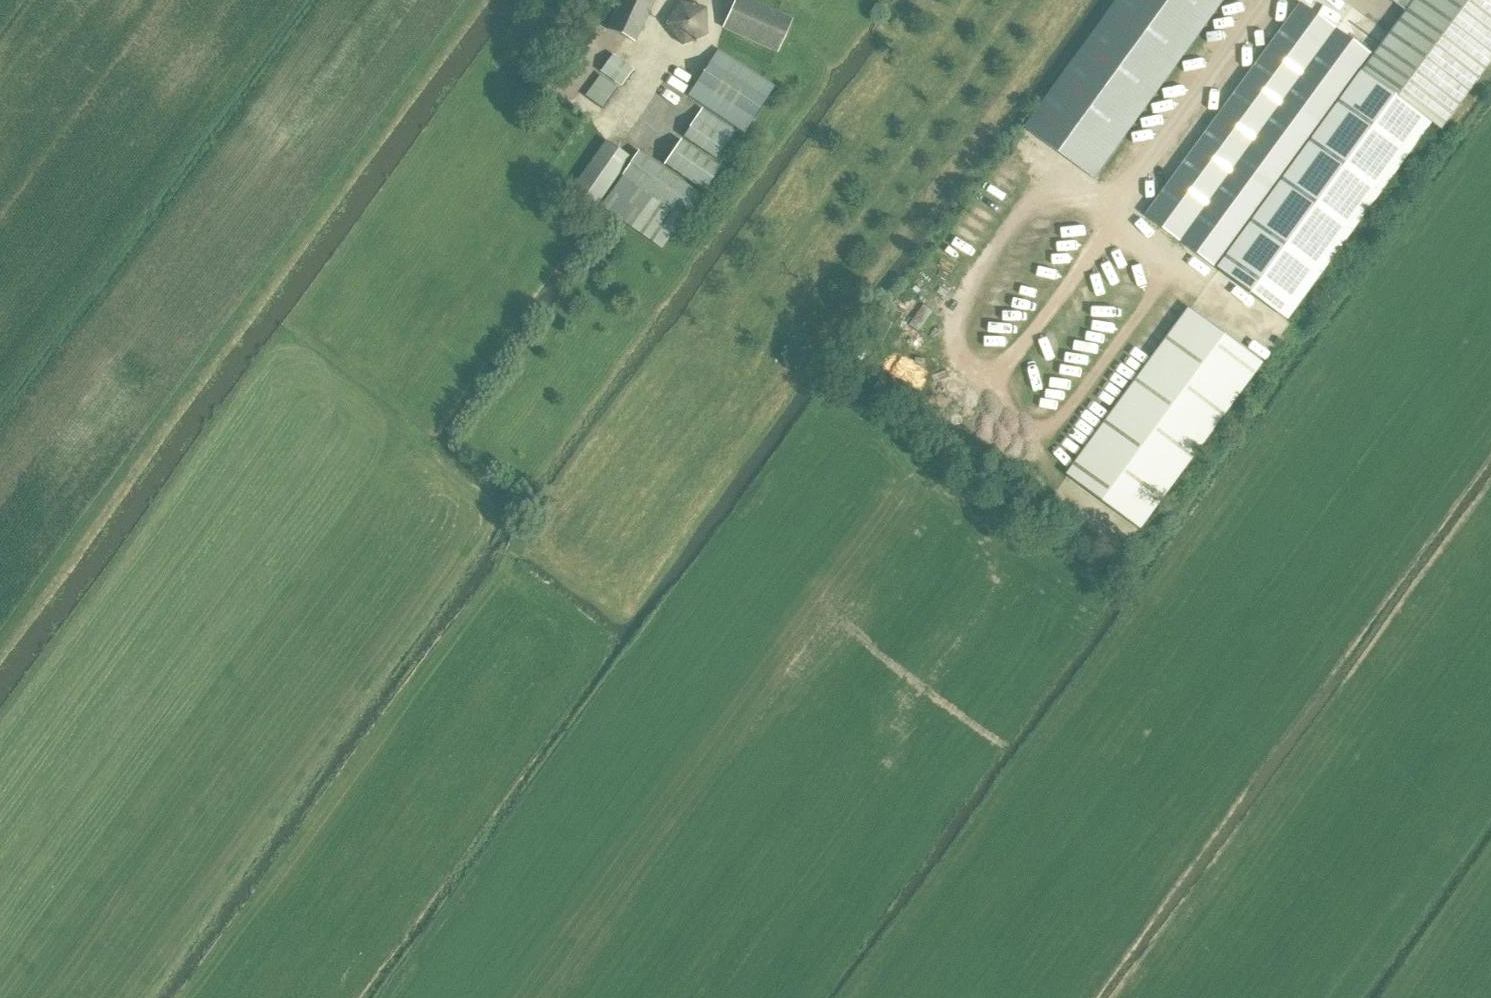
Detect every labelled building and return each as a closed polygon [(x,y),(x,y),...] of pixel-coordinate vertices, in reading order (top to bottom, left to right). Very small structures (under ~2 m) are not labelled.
[(653,0),(620,0),(606,30),(634,43),(653,0)] [(791,19),(748,0),(735,0),(723,28),(776,52),(791,19)] [(1224,0),(1119,0),(1025,129),(1034,136),(1094,179),(1224,0)] [(1408,12),(1374,57),(1304,6),(1147,218),(1288,322),(1434,124),(1441,130),(1490,62),(1490,0),(1391,0),(1408,12)] [(745,133),(774,87),(717,50),(688,96),(745,133)] [(621,87),(634,69),(613,54),(600,71),(621,87)] [(603,110),(619,90),(600,75),(585,95),(603,110)] [(717,160),(736,132),(702,109),(683,137),(717,160)] [(704,193),(721,169),(682,141),(664,166),(704,193)] [(584,221),(629,157),(608,142),(563,206),(584,221)] [(662,248),(700,195),(639,151),(601,205),(662,248)] [(1197,451),(1263,362),(1191,309),(1129,394),(1068,476),(1140,529),(1197,451)]
